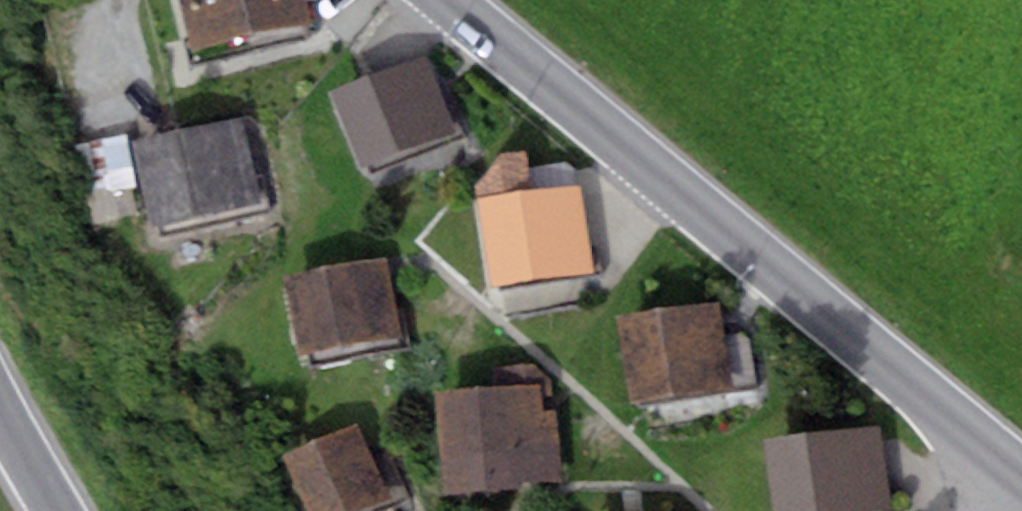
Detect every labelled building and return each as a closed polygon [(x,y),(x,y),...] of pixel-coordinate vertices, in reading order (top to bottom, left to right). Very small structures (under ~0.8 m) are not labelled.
[(189,52),(311,26),(306,0),(178,0),(189,52)] [(427,54),(329,92),(358,168),(456,130),(427,54)] [(244,116),(133,141),(154,230),(264,206),(244,116)] [(124,133),(77,144),(87,185),(109,192),(136,186),(124,133)] [(501,151),(474,186),(489,287),(592,272),(578,178),(573,179),(532,185),(529,162),(527,147),(501,151)] [(570,156),(529,162),(532,185),(573,179),(570,156)] [(388,256),(286,278),(303,355),(405,333),(388,256)] [(720,302),(619,316),(630,400),(731,387),(720,302)] [(496,388),(438,393),(446,491),(562,482),(554,384),(533,365),(494,368),(496,388)] [(283,455),(306,510),(375,510),(387,506),(355,426),(283,455)] [(765,440),(773,510),(872,510),(890,509),(881,427),(765,440)]
